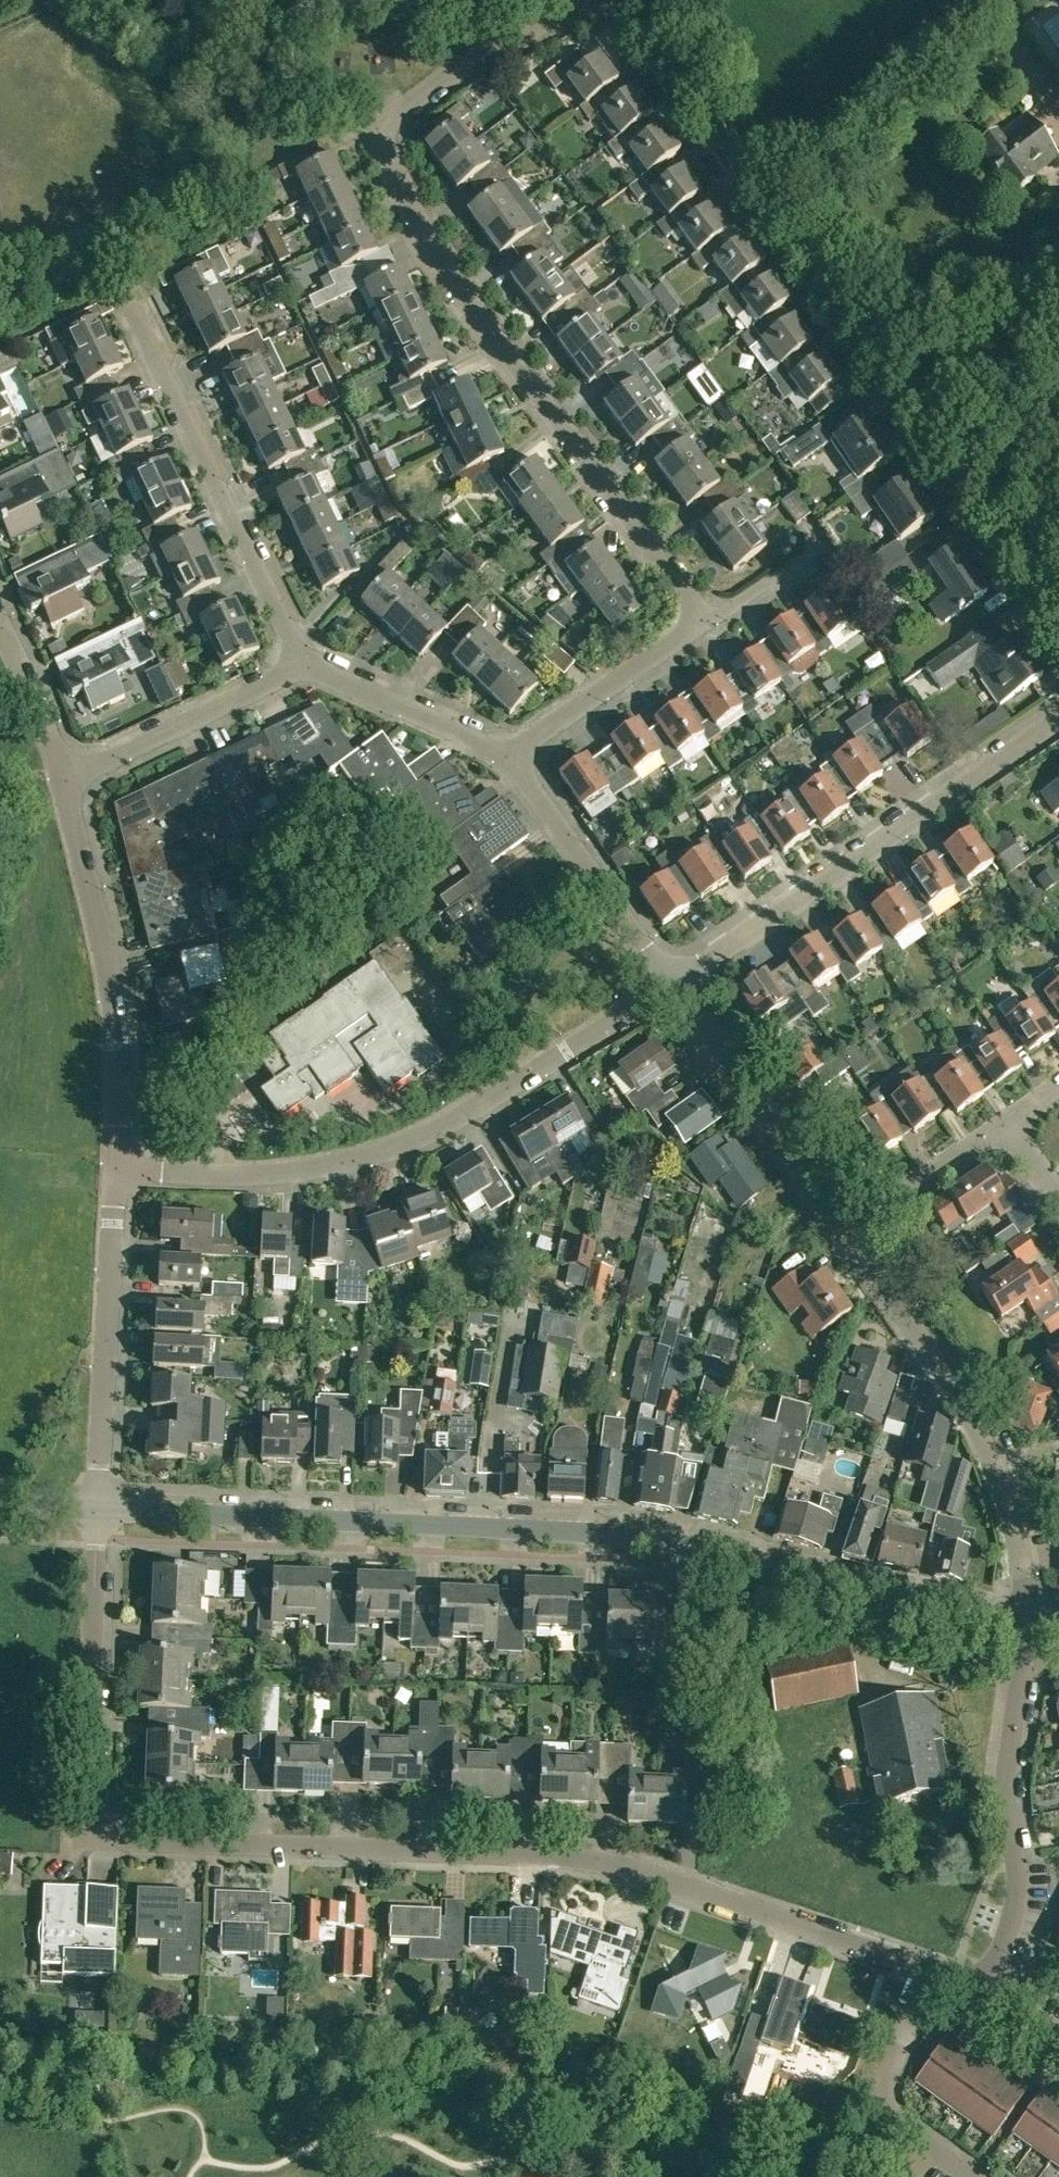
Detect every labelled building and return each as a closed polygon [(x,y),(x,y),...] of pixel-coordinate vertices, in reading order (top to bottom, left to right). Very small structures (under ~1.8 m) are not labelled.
[(1058,27),(1058,10),(1050,18),(1058,27)] [(597,57),(585,66),(576,53),(543,77),(553,90),(566,81),(583,105),(584,105),(605,90),(616,82),(597,57)] [(600,114),(617,137),(618,138),(632,127),(651,114),(632,88),(613,101),(605,90),(584,105),(583,105),(578,109),(588,123),(600,114)] [(424,148),(440,170),(473,145),(457,123),(468,116),(460,106),(433,126),(440,135),(424,148)] [(1030,177),(1058,156),(1025,114),(998,135),(996,133),(977,147),(1013,194),(1032,179),(1030,177)] [(628,151),(645,175),(646,175),(653,169),(653,170),(678,151),(659,125),(641,139),(632,127),(618,138),(617,137),(605,146),(615,160),(628,151)] [(536,143),(529,133),(519,141),(526,151),(536,143)] [(489,166),(473,145),(440,170),(456,191),(467,182),(475,193),(503,172),(495,162),(489,166)] [(293,176),(305,200),(342,182),(331,159),(314,167),(308,154),(276,169),(282,181),(293,176)] [(646,175),(645,175),(627,189),(637,202),(649,193),(667,217),(681,207),(699,194),(681,168),(662,182),(653,170),(653,169),(646,175)] [(526,203),(503,172),(475,193),(482,202),(466,214),(483,236),(515,211),(526,203)] [(354,206),(342,182),(305,200),(317,224),(354,206)] [(526,203),(515,211),(483,236),(499,258),(510,249),(518,259),(545,238),(538,228),(542,225),(526,203)] [(354,206),(317,224),(328,248),(365,230),(354,206)] [(677,231),(695,254),(695,255),(716,239),(717,239),(727,231),(709,206),(690,219),(681,207),(667,217),(655,226),(665,240),(677,231)] [(262,227),(271,245),(282,239),(274,221),(262,227)] [(330,275),(328,276),(334,288),(364,273),(359,262),(376,254),(365,230),(328,248),(319,252),(330,275)] [(257,232),(246,238),(251,249),(263,243),(257,232)] [(560,259),(553,248),(545,238),(518,259),(525,269),(510,280),(525,301),(558,277),(550,267),(560,259)] [(726,251),(717,239),(716,239),(695,255),(695,254),(689,259),(699,273),(712,264),(729,287),(729,288),(744,277),(751,272),(762,264),(743,238),(726,251)] [(291,257),(282,239),(271,245),(279,262),(291,257)] [(225,267),(222,260),(216,248),(184,264),(190,275),(172,284),(184,308),(221,290),(216,279),(222,277),(225,272),(225,267)] [(369,284),(364,273),(334,288),(326,292),(309,300),(314,310),(362,287),(373,312),(410,294),(398,270),(369,284)] [(620,282),(632,297),(645,287),(633,272),(620,282)] [(760,284),(751,272),(744,277),(729,288),(729,287),(717,297),(734,320),(747,310),(757,324),(757,325),(764,319),(765,320),(790,301),(771,276),(760,284)] [(328,276),(320,280),(326,292),(334,288),(328,276)] [(566,288),(558,277),(525,301),(541,323),(556,312),(564,322),(592,301),(584,291),(576,281),(566,288)] [(280,278),(263,286),(268,297),(285,289),(280,278)] [(659,303),(674,292),(666,282),(651,293),(659,303)] [(184,308),(195,331),(232,313),(221,290),(184,308)] [(410,294),(373,312),(385,336),(422,318),(410,294)] [(592,301),(564,322),(571,331),(555,343),(571,364),(604,340),(588,319),(599,311),(592,301)] [(224,347),(230,359),(262,343),(257,331),(244,337),(232,313),(195,331),(207,356),(224,347)] [(70,363),(75,361),(109,344),(97,320),(79,329),(73,317),(42,332),(48,344),(45,346),(56,369),(70,363)] [(433,342),(422,318),(385,336),(372,342),(383,365),(396,359),(433,342)] [(757,325),(757,324),(738,339),(748,352),(761,343),(779,366),(779,367),(792,357),(811,344),(792,318),(773,332),(765,320),(764,319),(757,325)] [(320,345),(328,362),(339,357),(331,340),(320,345)] [(620,361),(604,340),(571,364),(587,386),(602,374),(609,384),(637,363),(630,353),(620,361)] [(433,342),(396,359),(402,371),(398,373),(395,382),(397,386),(387,390),(393,403),(401,399),(432,384),(427,373),(444,365),(433,342)] [(220,377),(232,401),(270,383),(258,358),(268,354),(262,343),(230,359),(235,370),(220,377)] [(121,369),(109,344),(75,361),(87,385),(72,393),(77,404),(108,388),(103,377),(121,369)] [(706,348),(696,355),(704,365),(714,358),(706,348)] [(801,369),(792,357),(779,367),(779,366),(766,376),(776,390),(782,397),(788,397),(797,391),(804,400),(806,399),(812,406),(817,414),(802,425),(803,426),(839,400),(830,388),(839,381),(820,355),(801,369)] [(347,374),(339,357),(328,362),(336,380),(347,374)] [(637,363),(609,384),(617,394),(601,406),(617,428),(650,403),(634,381),(645,373),(637,363)] [(311,371),(320,388),(331,383),(323,365),(311,371)] [(703,366),(686,377),(709,408),(725,396),(703,366)] [(438,395),(432,384),(401,399),(406,410),(430,399),(441,423),(479,405),(467,381),(438,395)] [(232,401),(243,425),(282,407),(270,383),(232,401)] [(331,383),(320,388),(328,405),(339,400),(331,383)] [(89,412),(101,436),(138,418),(126,393),(113,399),(108,388),(77,404),(82,415),(89,412)] [(727,398),(714,407),(726,424),(739,414),(727,398)] [(10,424),(0,403),(0,429),(10,424)] [(666,424),(650,403),(617,428),(633,449),(649,437),(656,447),(684,427),(676,417),(666,424)] [(490,429),(479,405),(441,423),(453,447),(490,429)] [(282,407),(243,425),(255,449),(293,430),(282,407)] [(64,410),(45,419),(52,434),(54,438),(73,429),(64,410)] [(837,485),(848,502),(875,483),(868,473),(892,457),(864,416),(831,439),(854,473),(837,485)] [(106,464),(111,475),(142,460),(137,448),(149,442),(138,418),(101,436),(113,460),(106,464)] [(818,425),(785,449),(780,452),(792,468),(830,442),(818,425)] [(691,436),(684,427),(656,447),(663,457),(652,466),(668,487),(701,463),(684,441),(691,436)] [(501,453),(490,429),(453,447),(443,452),(460,487),(481,477),(489,473),(484,461),(501,453)] [(281,465),(286,476),(318,461),(313,450),(304,454),(293,430),(255,449),(266,473),(281,465)] [(772,434),(762,441),(772,456),(782,449),(772,434)] [(52,438),(35,445),(41,458),(57,450),(52,438)] [(376,445),(371,447),(374,455),(379,452),(376,445)] [(373,456),(385,481),(403,473),(391,448),(373,456)] [(30,465),(0,479),(0,524),(9,543),(41,527),(32,510),(47,502),(47,501),(77,487),(60,451),(44,458),(30,465)] [(324,472),(323,471),(329,468),(324,458),(318,461),(286,476),(292,488),(274,496),(286,520),(323,502),(311,478),(324,472)] [(127,480),(139,504),(177,486),(165,461),(147,470),(142,460),(111,475),(116,485),(127,480)] [(518,506),(550,483),(533,460),(518,471),(512,462),(489,473),(481,477),(491,492),(502,484),(518,506)] [(699,497),(706,507),(735,486),(728,476),(716,484),(701,463),(668,487),(684,508),(699,497)] [(881,492),(875,483),(848,502),(859,518),(877,506),(899,539),(932,517),(905,476),(881,492)] [(368,488),(377,506),(387,500),(379,483),(368,488)] [(566,504),(550,483),(518,506),(534,528),(566,504)] [(140,534),(145,545),(176,530),(170,519),(188,510),(177,486),(139,504),(151,528),(140,534)] [(758,518),(735,486),(706,507),(714,517),(699,528),(715,550),(748,525),(758,518)] [(791,492),(778,502),(794,524),(807,514),(791,492)] [(377,506),(386,523),(396,518),(387,500),(377,506)] [(286,520),(297,544),(334,526),(323,502),(286,520)] [(546,567),(573,547),(566,536),(581,525),(566,504),(534,528),(550,549),(539,557),(546,567)] [(748,525),(715,550),(730,571),(764,546),(748,525)] [(297,544),(308,568),(346,550),(334,526),(297,544)] [(158,553),(169,577),(206,559),(194,535),(181,541),(176,530),(145,545),(151,557),(158,553)] [(89,587),(83,575),(112,560),(100,534),(12,578),(30,614),(40,608),(49,627),(82,611),(73,595),(89,587)] [(401,540),(387,554),(397,563),(410,549),(401,540)] [(906,557),(895,542),(857,568),(868,584),(906,557)] [(570,598),(580,591),(612,567),(596,545),(581,557),(573,547),(546,567),(570,598)] [(145,546),(136,550),(141,559),(149,555),(145,546)] [(953,546),(936,558),(929,562),(949,591),(931,603),(944,621),(929,631),(930,632),(981,596),(974,586),(978,583),(953,546)] [(346,550),(308,568),(320,592),(357,574),(346,550)] [(462,561),(477,573),(485,564),(470,551),(462,561)] [(359,603),(378,621),(407,591),(388,572),(397,563),(387,554),(363,580),(372,589),(359,603)] [(452,575),(459,566),(444,554),(437,563),(452,575)] [(19,556),(8,562),(15,575),(25,570),(19,556)] [(906,557),(868,584),(862,588),(871,602),(916,571),(906,557)] [(218,583),(206,559),(169,577),(181,601),(174,604),(179,616),(211,600),(205,589),(218,583)] [(629,589),(612,567),(580,591),(597,612),(629,589)] [(812,648),(817,656),(831,646),(826,639),(851,622),(828,588),(802,606),(811,620),(798,628),(812,648)] [(597,612),(612,633),(644,609),(629,589),(597,612)] [(378,621),(397,639),(426,608),(407,591),(378,621)] [(441,632),(450,641),(475,614),(487,602),(479,594),(467,606),(466,605),(445,627),(426,608),(397,639),(416,658),(441,632)] [(197,622),(208,646),(245,628),(234,604),(216,612),(211,600),(179,616),(185,628),(197,622)] [(484,623),(475,614),(450,641),(459,649),(450,659),(470,678),(499,647),(479,628),(484,623)] [(554,638),(562,628),(546,615),(538,625),(554,638)] [(817,656),(812,648),(798,628),(789,615),(763,632),(773,646),(760,655),(778,683),(793,673),(799,674),(816,662),(817,656)] [(114,679),(130,671),(155,659),(143,634),(147,632),(141,620),(53,662),(71,698),(82,693),(91,712),(123,697),(114,679)] [(517,630),(533,643),(540,634),(524,621),(517,630)] [(990,621),(957,644),(958,645),(960,644),(960,645),(950,652),(949,651),(925,668),(940,690),(941,689),(940,688),(963,672),(959,665),(969,658),(1001,703),(1039,677),(1011,636),(1003,642),(990,623),(991,622),(990,621)] [(257,652),(245,628),(208,646),(220,670),(257,652)] [(570,631),(569,630),(558,642),(579,660),(590,647),(570,631)] [(62,641),(48,648),(54,661),(69,654),(62,641)] [(572,662),(551,646),(541,658),(562,675),(572,662)] [(470,678),(489,696),(518,665),(499,647),(470,678)] [(740,709),(745,716),(759,707),(754,700),(778,683),(760,655),(755,649),(730,667),(739,680),(726,688),(740,709)] [(174,692),(189,685),(177,661),(162,668),(174,692)] [(518,665),(489,696),(507,714),(537,683),(518,665)] [(716,726),(740,709),(726,688),(717,675),(691,693),(700,707),(688,715),(701,735),(706,743),(720,733),(716,726)] [(701,735),(688,715),(678,701),(652,720),(661,733),(648,742),(658,755),(667,769),(681,760),(676,752),(701,735)] [(858,715),(865,725),(884,753),(897,744),(903,752),(906,757),(932,739),(909,706),(884,723),(878,716),(871,705),(858,715)] [(330,770),(339,764),(352,755),(319,708),(264,734),(276,760),(289,754),(294,765),(318,753),(330,770)] [(605,761),(624,788),(637,779),(632,772),(658,755),(648,742),(635,721),(609,739),(618,753),(605,761)] [(832,759),(851,786),(855,792),(880,775),(871,761),(884,753),(865,725),(851,734),(856,742),(832,759)] [(966,737),(971,744),(972,746),(984,738),(977,727),(965,735),(966,737)] [(214,786),(228,815),(232,823),(239,837),(240,837),(242,840),(260,831),(255,819),(252,814),(260,810),(256,801),(273,793),(260,767),(276,760),(264,734),(216,757),(226,780),(214,786)] [(370,799),(378,810),(403,792),(414,784),(379,735),(352,755),(339,764),(366,802),(370,799)] [(851,786),(832,759),(827,752),(819,757),(824,764),(818,768),(823,775),(798,792),(812,813),(821,826),(847,808),(838,795),(851,786)] [(611,797),(624,788),(605,761),(593,770),(584,756),(557,775),(580,808),(606,790),(611,797)] [(437,825),(445,836),(457,828),(478,813),(443,764),(414,784),(403,792),(430,830),(437,825)] [(173,810),(185,835),(220,819),(228,815),(214,786),(202,791),(191,769),(142,793),(155,819),(173,810)] [(1041,792),(1055,813),(1058,810),(1058,779),(1041,792)] [(799,822),(812,813),(798,792),(793,785),(779,795),(784,802),(759,819),(773,839),(783,853),(808,835),(799,822)] [(286,788),(273,794),(278,804),(291,798),(286,788)] [(158,848),(185,835),(173,810),(155,819),(142,793),(115,806),(133,879),(145,876),(164,872),(158,848)] [(457,828),(445,836),(472,875),(440,898),(448,910),(472,893),(495,876),(487,865),(505,852),(502,849),(507,845),(510,849),(525,838),(498,799),(478,813),(457,828)] [(745,829),(721,846),(730,858),(744,879),(770,861),(761,848),(773,839),(759,819),(755,812),(740,822),(745,829)] [(987,842),(1008,872),(1025,859),(1004,829),(987,842)] [(717,867),(730,858),(721,846),(711,831),(698,840),(703,848),(677,865),(697,893),(700,899),(726,881),(717,867)] [(953,863),(940,872),(954,892),(959,899),(973,889),(968,882),(993,865),(970,831),(944,849),(953,863)] [(639,892),(633,882),(635,881),(627,868),(619,873),(635,896),(639,893),(662,925),(687,907),(684,902),(697,893),(677,865),(672,858),(658,867),(664,875),(639,892)] [(914,889),(901,898),(920,925),(934,916),(929,909),(954,892),(940,872),(931,858),(905,876),(914,889)] [(201,867),(182,871),(185,885),(193,883),(207,880),(201,867)] [(1045,891),(1058,882),(1058,877),(1052,867),(1036,878),(1045,891)] [(168,889),(165,875),(164,872),(145,876),(145,885),(135,887),(150,950),(187,941),(206,936),(193,883),(185,885),(168,889)] [(499,874),(495,876),(472,893),(448,910),(445,912),(480,961),(534,923),(499,874)] [(920,925),(901,898),(897,891),(871,909),(880,923),(867,931),(881,952),(886,959),(900,949),(896,942),(920,925)] [(260,900),(253,917),(269,923),(275,907),(260,900)] [(829,957),(838,970),(848,984),(861,975),(857,968),(881,952),(867,931),(858,918),(833,936),(841,949),(829,957)] [(813,987),(838,970),(829,957),(815,937),(789,955),(798,968),(785,977),(807,1010),(811,1015),(828,1004),(820,993),(818,994),(813,987)] [(183,980),(155,987),(164,1026),(205,1017),(198,991),(226,985),(216,946),(177,955),(183,980)] [(374,964),(345,984),(269,1038),(272,1042),(254,1055),(272,1081),(258,1091),(277,1118),(309,1095),(313,1100),(323,1093),(325,1095),(355,1074),(353,1072),(362,1065),(382,1093),(411,1072),(415,1078),(442,1059),(402,1002),(401,1003),(374,964)] [(1027,998),(1032,1006),(1045,1024),(1058,1016),(1058,1017),(1058,982),(1051,970),(1021,990),(1027,998)] [(763,972),(737,990),(768,1036),(807,1010),(785,977),(773,985),(763,972)] [(989,1024),(998,1038),(1007,1050),(1020,1041),(1029,1055),(1054,1038),(1045,1024),(1032,1006),(1023,1011),(1015,999),(999,1010),(1002,1015),(989,1024)] [(864,1037),(870,1047),(885,1036),(879,1027),(864,1037)] [(986,1075),(993,1086),(995,1088),(1021,1071),(1007,1050),(998,1038),(973,1055),(968,1048),(955,1057),(973,1084),(986,1075)] [(854,1044),(841,1053),(849,1066),(851,1068),(856,1076),(869,1067),(854,1044)] [(609,1076),(624,1098),(637,1116),(644,1111),(663,1098),(651,1080),(668,1068),(652,1046),(609,1076)] [(930,1074),(917,1083),(935,1109),(948,1101),(957,1114),(982,1097),(973,1084),(955,1057),(951,1051),(940,1059),(948,1071),(935,1080),(930,1074)] [(799,1081),(823,1066),(813,1052),(790,1068),(799,1081)] [(849,1066),(841,1053),(814,1072),(824,1086),(851,1068),(849,1066)] [(909,1071),(884,1087),(887,1092),(873,1101),(878,1108),(892,1128),(904,1119),(914,1133),(939,1115),(935,1109),(917,1083),(909,1071)] [(670,1093),(663,1098),(644,1111),(657,1129),(668,1121),(684,1142),(715,1120),(699,1098),(682,1109),(670,1093)] [(583,1132),(594,1150),(605,1143),(583,1107),(572,1114),(563,1101),(536,1118),(566,1167),(573,1178),(585,1170),(567,1141),(583,1132)] [(878,1108),(852,1126),(875,1159),(901,1142),(892,1128),(878,1108)] [(566,1167),(536,1118),(509,1134),(519,1151),(507,1158),(528,1191),(540,1183),(529,1165),(544,1156),(562,1185),(573,1178),(566,1167)] [(733,1146),(726,1151),(718,1139),(691,1158),(710,1184),(718,1178),(737,1205),(762,1187),(733,1146)] [(494,1169),(483,1176),(472,1158),(443,1176),(462,1205),(486,1190),(497,1208),(513,1198),(494,1169)] [(929,1204),(937,1216),(945,1227),(962,1215),(966,1221),(991,1205),(999,1217),(1022,1201),(1004,1175),(994,1182),(984,1167),(929,1204)] [(399,1203),(403,1217),(415,1248),(451,1237),(437,1195),(416,1202),(414,1198),(399,1203)] [(196,1244),(196,1256),(229,1258),(231,1241),(210,1240),(212,1216),(161,1213),(159,1242),(196,1244)] [(374,1249),(362,1252),(367,1274),(418,1257),(415,1248),(403,1217),(383,1224),(381,1219),(366,1224),(374,1249)] [(303,1248),(289,1247),(290,1220),(261,1218),(259,1259),(275,1260),(274,1277),(301,1279),(303,1248)] [(367,1274),(362,1252),(341,1251),(343,1223),(313,1221),(310,1265),(337,1266),(336,1282),(344,1282),(342,1303),(365,1305),(367,1274)] [(1019,1264),(1035,1254),(1022,1235),(982,1263),(995,1281),(982,1290),(1002,1318),(1026,1302),(1034,1312),(1057,1297),(1037,1267),(1026,1274),(1019,1264)] [(656,1241),(641,1237),(627,1298),(643,1302),(655,1254),(653,1253),(656,1241)] [(559,1245),(556,1258),(588,1265),(593,1243),(570,1239),(568,1247),(559,1245)] [(957,1258),(966,1272),(980,1263),(976,1255),(968,1260),(964,1254),(957,1258)] [(591,1256),(588,1267),(584,1286),(579,1312),(599,1316),(603,1295),(607,1296),(610,1280),(621,1282),(623,1272),(613,1270),(615,1261),(591,1256)] [(200,1260),(158,1258),(157,1286),(199,1288),(200,1260)] [(812,1339),(820,1333),(850,1311),(823,1272),(810,1281),(801,1269),(771,1290),(789,1315),(801,1306),(810,1319),(802,1325),(812,1339)] [(212,1298),(231,1299),(242,1299),(243,1284),(212,1283),(212,1298)] [(489,1295),(486,1310),(500,1312),(503,1298),(489,1295)] [(202,1318),(230,1320),(231,1299),(212,1298),(203,1297),(202,1308),(156,1306),(156,1314),(151,1314),(150,1331),(155,1331),(155,1332),(201,1334),(202,1318)] [(436,1313),(434,1326),(449,1328),(451,1314),(436,1313)] [(483,1327),(485,1314),(469,1314),(468,1325),(483,1327)] [(698,1374),(704,1382),(697,1406),(694,1415),(717,1422),(730,1383),(725,1382),(729,1364),(735,1342),(743,1345),(748,1326),(710,1314),(704,1334),(711,1336),(698,1374)] [(550,1317),(543,1349),(516,1345),(507,1401),(517,1402),(516,1408),(537,1411),(539,1398),(557,1401),(564,1352),(570,1354),(577,1322),(550,1317)] [(260,1326),(260,1341),(283,1341),(283,1326),(282,1326),(262,1326),(260,1326)] [(658,1340),(643,1336),(632,1378),(634,1378),(629,1398),(633,1403),(641,1405),(658,1340)] [(678,1336),(663,1392),(673,1395),(684,1398),(699,1341),(678,1336)] [(201,1368),(215,1369),(215,1363),(220,1363),(221,1339),(203,1338),(203,1343),(154,1340),(153,1368),(201,1370),(201,1368)] [(470,1386),(484,1388),(488,1389),(494,1347),(476,1344),(470,1386)] [(655,1409),(670,1349),(656,1346),(649,1376),(650,1376),(643,1406),(654,1408),(655,1409)] [(357,1362),(357,1365),(375,1365),(376,1348),(358,1347),(357,1353),(357,1362)] [(1046,1356),(1058,1375),(1058,1347),(1046,1356)] [(887,1361),(857,1350),(849,1374),(845,1372),(839,1390),(855,1396),(849,1413),(879,1423),(892,1387),(879,1383),(887,1361)] [(349,1353),(349,1362),(357,1362),(357,1353),(349,1353)] [(590,1360),(571,1356),(568,1370),(586,1374),(590,1360)] [(215,1369),(214,1379),(242,1380),(243,1365),(220,1363),(215,1363),(215,1369)] [(593,1364),(592,1368),(589,1382),(602,1385),(606,1367),(593,1364)] [(207,1396),(190,1395),(190,1382),(153,1380),(152,1408),(165,1408),(182,1409),(182,1420),(209,1422),(224,1423),(225,1403),(210,1402),(210,1400),(207,1399),(207,1396)] [(800,1380),(799,1394),(818,1395),(819,1381),(800,1380)] [(449,1417),(455,1385),(434,1381),(428,1414),(449,1417)] [(1016,1381),(1001,1420),(1036,1434),(1051,1394),(1016,1381)] [(887,1420),(907,1425),(905,1433),(912,1435),(918,1412),(923,1395),(896,1388),(887,1420)] [(381,1425),(368,1424),(366,1465),(396,1467),(397,1437),(415,1438),(422,1392),(400,1391),(400,1411),(381,1410),(381,1425)] [(640,1470),(634,1506),(653,1510),(664,1431),(665,1431),(667,1420),(674,1422),(675,1417),(677,1411),(680,1412),(684,1398),(673,1395),(663,1392),(658,1411),(651,1459),(642,1458),(640,1470)] [(341,1452),(354,1453),(357,1399),(316,1398),(316,1414),(315,1440),(314,1463),(341,1464),(341,1452)] [(781,1399),(777,1416),(807,1424),(812,1406),(781,1399)] [(257,1401),(256,1413),(269,1414),(269,1402),(257,1401)] [(654,1408),(643,1406),(641,1405),(638,1419),(651,1422),(654,1408)] [(605,1407),(601,1443),(600,1455),(598,1455),(596,1472),(593,1501),(598,1501),(617,1504),(619,1486),(622,1457),(620,1458),(624,1422),(614,1421),(616,1408),(605,1407)] [(790,1473),(801,1429),(734,1412),(725,1451),(708,1447),(702,1467),(706,1468),(694,1516),(736,1527),(741,1504),(778,1513),(788,1473),(790,1473)] [(295,1421),(277,1421),(263,1421),(262,1449),(262,1462),(295,1463),(295,1453),(309,1453),(310,1413),(295,1413),(295,1421)] [(677,1454),(682,1423),(683,1418),(675,1417),(674,1422),(667,1420),(665,1431),(664,1431),(653,1510),(673,1513),(681,1462),(672,1461),(673,1453),(677,1454)] [(920,1481),(943,1488),(951,1460),(940,1456),(943,1446),(948,1426),(921,1418),(908,1463),(924,1467),(920,1481)] [(453,1495),(453,1498),(464,1498),(464,1495),(466,1495),(468,1458),(468,1457),(469,1438),(475,1438),(476,1425),(473,1421),(459,1420),(450,1419),(449,1434),(445,1497),(446,1497),(446,1495),(453,1495)] [(164,1430),(151,1429),(149,1457),(186,1459),(187,1445),(207,1446),(207,1444),(223,1445),(224,1423),(209,1422),(182,1420),(181,1431),(164,1430)] [(807,1438),(829,1445),(834,1428),(812,1421),(807,1438)] [(584,1500),(585,1474),(586,1453),(587,1439),(584,1434),(580,1430),(575,1428),(566,1428),(560,1429),(556,1432),(553,1437),(553,1451),(550,1451),(547,1499),(584,1500)] [(240,1429),(239,1440),(252,1440),(253,1430),(240,1429)] [(427,1497),(438,1497),(438,1494),(445,1495),(445,1497),(449,1434),(437,1433),(435,1456),(426,1456),(425,1494),(427,1494),(427,1497)] [(801,1462),(823,1468),(829,1445),(807,1438),(801,1462)] [(504,1439),(502,1497),(532,1498),(533,1494),(543,1494),(544,1486),(544,1460),(518,1459),(519,1439),(515,1439),(504,1439)] [(252,1440),(239,1440),(238,1460),(253,1461),(255,1440),(252,1440)] [(962,1481),(948,1477),(938,1512),(952,1516),(962,1481)] [(867,1486),(859,1510),(843,1556),(873,1564),(882,1530),(881,1530),(887,1512),(884,1511),(890,1494),(867,1486)] [(774,1537),(823,1550),(823,1549),(822,1549),(826,1533),(833,1535),(835,1526),(842,1500),(822,1495),(817,1514),(802,1510),(789,1506),(784,1504),(775,1536),(774,1536),(774,1537)] [(922,1522),(932,1525),(936,1512),(925,1509),(922,1522)] [(938,1562),(935,1578),(948,1581),(950,1584),(955,1584),(958,1583),(962,1584),(970,1551),(953,1547),(954,1541),(957,1542),(962,1523),(936,1517),(930,1542),(938,1544),(934,1561),(938,1562)] [(879,1565),(881,1565),(917,1574),(925,1538),(888,1529),(883,1548),(879,1565)] [(156,1569),(155,1597),(195,1599),(205,1599),(206,1564),(189,1564),(188,1570),(156,1569)] [(246,1572),(246,1573),(245,1593),(245,1599),(244,1605),(257,1605),(259,1605),(259,1600),(260,1573),(246,1573),(246,1572)] [(286,1615),(301,1615),(302,1575),(276,1574),(274,1573),(273,1601),(259,1600),(259,1605),(257,1605),(256,1633),(271,1633),(272,1623),(285,1624),(286,1615)] [(328,1645),(341,1646),(343,1603),(329,1603),(330,1576),(302,1575),(301,1615),(315,1616),(315,1624),(329,1625),(328,1645)] [(343,1603),(341,1646),(354,1647),(355,1627),(367,1628),(367,1619),(384,1619),(386,1578),(358,1577),(357,1604),(343,1603)] [(412,1649),(425,1650),(427,1617),(412,1617),(414,1579),(386,1578),(384,1619),(399,1620),(398,1628),(400,1628),(400,1641),(412,1641),(412,1649)] [(537,1626),(552,1627),(554,1584),(526,1583),(524,1621),(510,1620),(508,1653),(525,1654),(525,1634),(537,1635),(537,1626)] [(594,1624),(580,1623),(581,1585),(554,1584),(552,1627),(551,1638),(566,1638),(566,1636),(577,1637),(576,1657),(582,1664),(592,1664),(593,1657),(594,1624)] [(453,1634),(467,1634),(469,1592),(441,1591),(440,1618),(427,1617),(425,1650),(441,1650),(441,1642),(453,1642),(453,1634)] [(496,1620),(497,1593),(469,1592),(467,1634),(482,1635),(481,1644),(496,1644),(495,1653),(508,1653),(510,1620),(496,1620)] [(211,1641),(211,1626),(202,1626),(202,1614),(194,1614),(195,1599),(155,1597),(154,1625),(168,1625),(180,1625),(179,1640),(211,1641)] [(635,1642),(637,1598),(609,1597),(608,1624),(594,1624),(593,1657),(605,1658),(606,1649),(617,1650),(618,1641),(635,1642)] [(663,1599),(637,1598),(635,1642),(649,1643),(649,1651),(661,1652),(661,1660),(675,1661),(677,1640),(678,1627),(664,1626),(665,1599),(663,1599)] [(140,1652),(140,1680),(180,1682),(181,1666),(190,1666),(190,1655),(210,1655),(211,1641),(179,1640),(179,1653),(140,1652)] [(857,1693),(847,1646),(767,1664),(776,1710),(857,1693)] [(495,1678),(495,1684),(506,1684),(507,1673),(500,1673),(495,1678)] [(510,1673),(510,1686),(523,1686),(523,1673),(510,1673)] [(180,1698),(180,1682),(140,1680),(139,1708),(176,1709),(176,1723),(208,1724),(208,1710),(189,1709),(189,1697),(180,1698)] [(865,1735),(879,1804),(951,1789),(942,1748),(932,1694),(860,1710),(865,1735)] [(408,1744),(391,1744),(390,1785),(417,1786),(418,1759),(435,1760),(436,1728),(437,1704),(420,1704),(419,1737),(408,1736),(408,1744)] [(148,1736),(147,1764),(188,1765),(188,1750),(197,1749),(198,1737),(207,1737),(208,1724),(176,1723),(175,1737),(148,1736)] [(318,1753),(302,1752),(300,1792),(328,1793),(329,1755),(346,1756),(347,1725),(331,1724),(330,1744),(318,1744),(318,1753)] [(362,1784),(390,1785),(391,1744),(377,1743),(377,1736),(364,1735),(365,1725),(347,1725),(346,1756),(363,1756),(362,1784)] [(450,1798),(478,1799),(480,1758),(464,1758),(465,1750),(453,1749),(454,1729),(436,1728),(435,1760),(452,1760),(450,1798)] [(274,1764),(273,1791),(300,1792),(302,1752),(287,1752),(287,1743),(275,1742),(276,1732),(261,1732),(259,1732),(258,1734),(258,1736),(257,1760),(257,1761),(257,1763),(274,1764)] [(243,1760),(257,1760),(258,1736),(244,1735),(243,1760)] [(478,1799),(506,1800),(507,1773),(524,1774),(525,1742),(508,1742),(507,1752),(496,1751),(496,1759),(480,1758),(478,1799)] [(539,1801),(566,1802),(568,1762),(553,1762),(553,1754),(541,1753),(542,1743),(525,1742),(524,1774),(540,1774),(539,1801)] [(595,1777),(612,1778),(613,1746),(571,1744),(570,1762),(568,1762),(566,1802),(594,1803),(595,1777)] [(628,1778),(627,1805),(627,1823),(654,1824),(656,1782),(642,1781),(642,1774),(629,1773),(630,1746),(613,1746),(612,1778),(628,1778)] [(243,1760),(242,1783),(242,1792),(256,1793),(256,1791),(257,1763),(257,1761),(257,1760),(243,1760)] [(187,1781),(188,1765),(147,1764),(146,1791),(195,1793),(196,1781),(187,1781)] [(671,1783),(656,1782),(654,1824),(682,1825),(683,1798),(700,1798),(702,1767),(684,1766),(684,1775),(671,1775),(671,1783)] [(856,1805),(850,1777),(848,1769),(832,1773),(839,1808),(856,1805)] [(11,1876),(13,1855),(0,1854),(0,1875),(11,1876)] [(39,1947),(41,1950),(40,1964),(62,1965),(62,1975),(114,1977),(114,1953),(115,1932),(118,1860),(116,1860),(115,1886),(87,1885),(88,1859),(86,1859),(85,1889),(43,1887),(42,1921),(41,1922),(38,1926),(37,1929),(36,1932),(36,1935),(36,1939),(36,1941),(37,1944),(39,1947)] [(182,1911),(183,1893),(165,1892),(165,1894),(138,1893),(136,1939),(161,1940),(160,1974),(195,1975),(198,1912),(182,1911)] [(266,1961),(267,1957),(273,1958),(274,1935),(289,1935),(290,1907),(268,1907),(268,1895),(215,1893),(214,1924),(220,1924),(219,1954),(248,1955),(248,1961),(266,1961)] [(335,1976),(361,1977),(361,1969),(371,1969),(372,1934),(358,1934),(358,1925),(363,1926),(364,1898),(346,1898),(345,1906),(302,1904),(301,1939),(336,1940),(335,1976)] [(462,1961),(464,1925),(440,1924),(440,1910),(390,1909),(389,1939),(411,1940),(410,1959),(462,1961)] [(536,1948),(537,1914),(508,1913),(508,1925),(483,1924),(470,1924),(469,1947),(485,1947),(517,1948),(516,1983),(527,1983),(544,1983),(545,1948),(536,1948)] [(589,1964),(580,1990),(605,1999),(602,2009),(618,2014),(628,1983),(617,1979),(620,1969),(623,1970),(636,1933),(619,1927),(614,1940),(574,1925),(576,1920),(558,1914),(556,1920),(549,1919),(549,1949),(589,1964)] [(731,1987),(719,1965),(722,1958),(699,1950),(691,1973),(660,1987),(652,2012),(676,2020),(684,1997),(699,1990),(713,2021),(729,2014),(737,1989),(731,1987)] [(807,2005),(813,1988),(780,1977),(766,2020),(750,2015),(737,2055),(753,2061),(759,2044),(790,2055),(795,2040),(848,2058),(860,2022),(807,2005)] [(445,2008),(444,2024),(457,2025),(459,2009),(445,2008)] [(108,2014),(96,2014),(96,2030),(107,2030),(108,2014)] [(358,2018),(357,2033),(370,2034),(371,2018),(358,2018)] [(963,2032),(954,2026),(914,2081),(933,2095),(967,2051),(956,2042),(963,2032)] [(710,2046),(725,2076),(731,2056),(723,2039),(710,2046)] [(933,2095),(952,2109),(993,2054),(986,2049),(979,2059),(967,2051),(933,2095)] [(971,2123),(1005,2078),(994,2070),(1001,2060),(993,2054),(952,2109),(971,2123)] [(1017,2086),(1005,2078),(971,2123),(992,2138),(1032,2083),(1024,2077),(1017,2086)] [(1031,2148),(1058,2109),(1058,2095),(1057,2097),(1044,2088),(1011,2133),(1031,2148)] [(1031,2148),(1051,2162),(1058,2150),(1058,2109),(1031,2148)] [(1051,2162),(1058,2168),(1058,2150),(1051,2162)]
